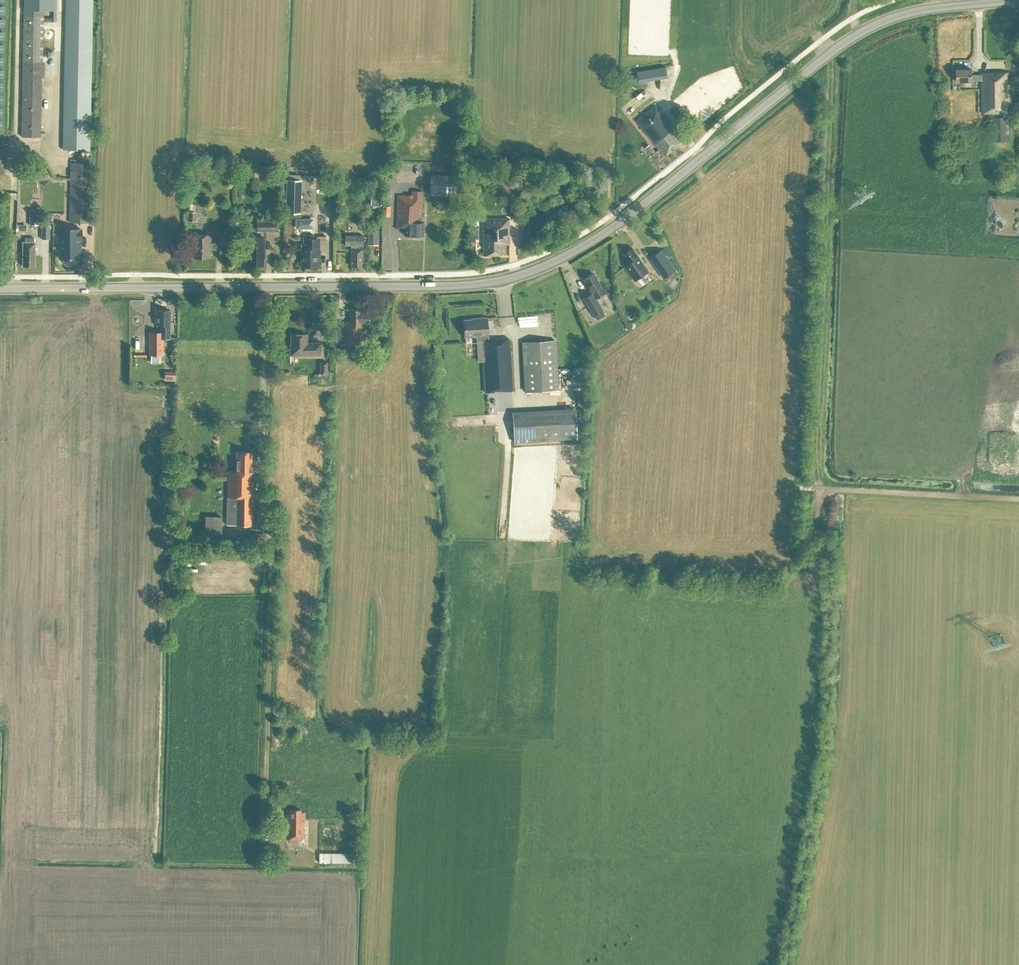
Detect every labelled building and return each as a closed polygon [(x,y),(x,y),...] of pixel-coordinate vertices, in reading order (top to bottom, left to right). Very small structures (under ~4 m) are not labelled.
[(24,8),(24,16),(21,136),(40,136),(43,22),(56,22),(56,0),(24,0),(24,8)] [(64,149),(89,150),(92,0),(67,0),(64,149)] [(637,71),(638,74),(626,75),(627,82),(639,81),(639,82),(668,77),(666,66),(637,71)] [(992,113),(992,141),(1010,140),(1010,116),(1009,116),(1009,112),(1010,112),(1009,72),(982,73),(982,74),(972,74),(972,69),(957,69),(957,81),(972,81),(972,80),(982,80),(982,113),(992,113)] [(637,121),(665,156),(672,150),(672,151),(678,145),(684,140),(656,105),(637,121)] [(649,144),(645,148),(651,155),(656,152),(649,144)] [(77,155),(76,162),(71,162),(70,222),(90,222),(91,156),(77,155)] [(286,212),(301,213),(302,179),(299,179),(299,174),(287,174),(286,212)] [(429,179),(429,194),(448,195),(457,195),(458,175),(430,174),(429,179)] [(421,222),(422,191),(411,191),(411,196),(398,195),(397,226),(406,227),(405,235),(423,236),(424,222),(421,222)] [(381,193),(371,192),(370,205),(381,206),(381,193)] [(196,221),(197,204),(188,204),(188,221),(196,221)] [(390,206),(382,205),(381,216),(390,216),(390,206)] [(29,224),(39,225),(39,214),(39,209),(30,209),(29,224)] [(509,218),(483,219),(483,255),(500,255),(500,244),(509,244),(509,218)] [(277,220),(267,220),(257,220),(257,231),(277,231),(277,220)] [(41,239),(50,239),(50,225),(41,224),(41,239)] [(522,233),(535,233),(535,225),(522,225),(522,233)] [(82,228),(78,227),(57,227),(57,245),(59,245),(59,259),(80,259),(81,249),(82,249),(82,239),(82,228)] [(368,244),(379,244),(379,230),(368,230),(368,244)] [(314,237),(314,234),(304,234),(304,244),(301,244),(301,266),(319,266),(319,255),(320,255),(320,237),(326,237),(326,235),(317,235),(317,237),(314,237)] [(193,235),(193,257),(208,258),(208,253),(210,253),(210,235),(193,235)] [(263,235),(248,236),(248,263),(249,263),(251,263),(263,263),(263,235)] [(361,248),(361,245),(363,245),(363,235),(345,235),(345,245),(352,245),(352,248),(351,248),(350,266),(362,266),(363,248),(361,248)] [(26,242),(23,242),(23,266),(35,266),(35,237),(26,237),(26,242)] [(635,281),(649,271),(633,248),(624,254),(630,262),(624,266),(635,281)] [(656,267),(661,273),(664,278),(668,275),(676,270),(668,258),(662,249),(650,258),(656,267)] [(587,277),(584,279),(591,292),(582,297),(593,315),(602,310),(595,298),(604,292),(593,273),(592,274),(590,274),(588,275),(587,277)] [(362,345),(362,323),(369,323),(369,312),(359,311),(359,309),(350,308),(350,322),(339,322),(339,345),(362,345)] [(170,310),(157,310),(157,325),(160,325),(160,331),(149,331),(149,355),(151,355),(151,363),(160,363),(160,355),(163,355),(163,338),(170,338),(170,310)] [(509,338),(488,339),(487,335),(487,334),(486,318),(476,318),(477,319),(464,320),(465,336),(483,335),(483,340),(482,340),(484,392),(512,390),(509,339),(509,338)] [(320,342),(307,342),(307,334),(291,334),(291,344),(290,344),(290,355),(307,355),(307,354),(320,354),(320,342)] [(522,343),(525,390),(558,388),(555,341),(522,343)] [(165,371),(165,380),(175,380),(175,377),(175,371),(165,371)] [(514,442),(561,439),(576,438),(575,412),(559,413),(559,408),(528,410),(529,415),(512,416),(514,442)] [(227,524),(253,525),(254,466),(251,466),(252,451),(237,451),(236,470),(228,470),(227,524)] [(221,533),(222,517),(205,516),(205,532),(221,533)] [(228,539),(227,547),(240,548),(240,544),(266,545),(266,534),(246,533),(246,537),(240,537),(240,540),(228,539)] [(304,839),(304,820),(305,820),(305,812),(300,812),(300,809),(287,809),(287,838),(304,839)] [(354,862),(355,853),(319,852),(319,862),(354,862)]
